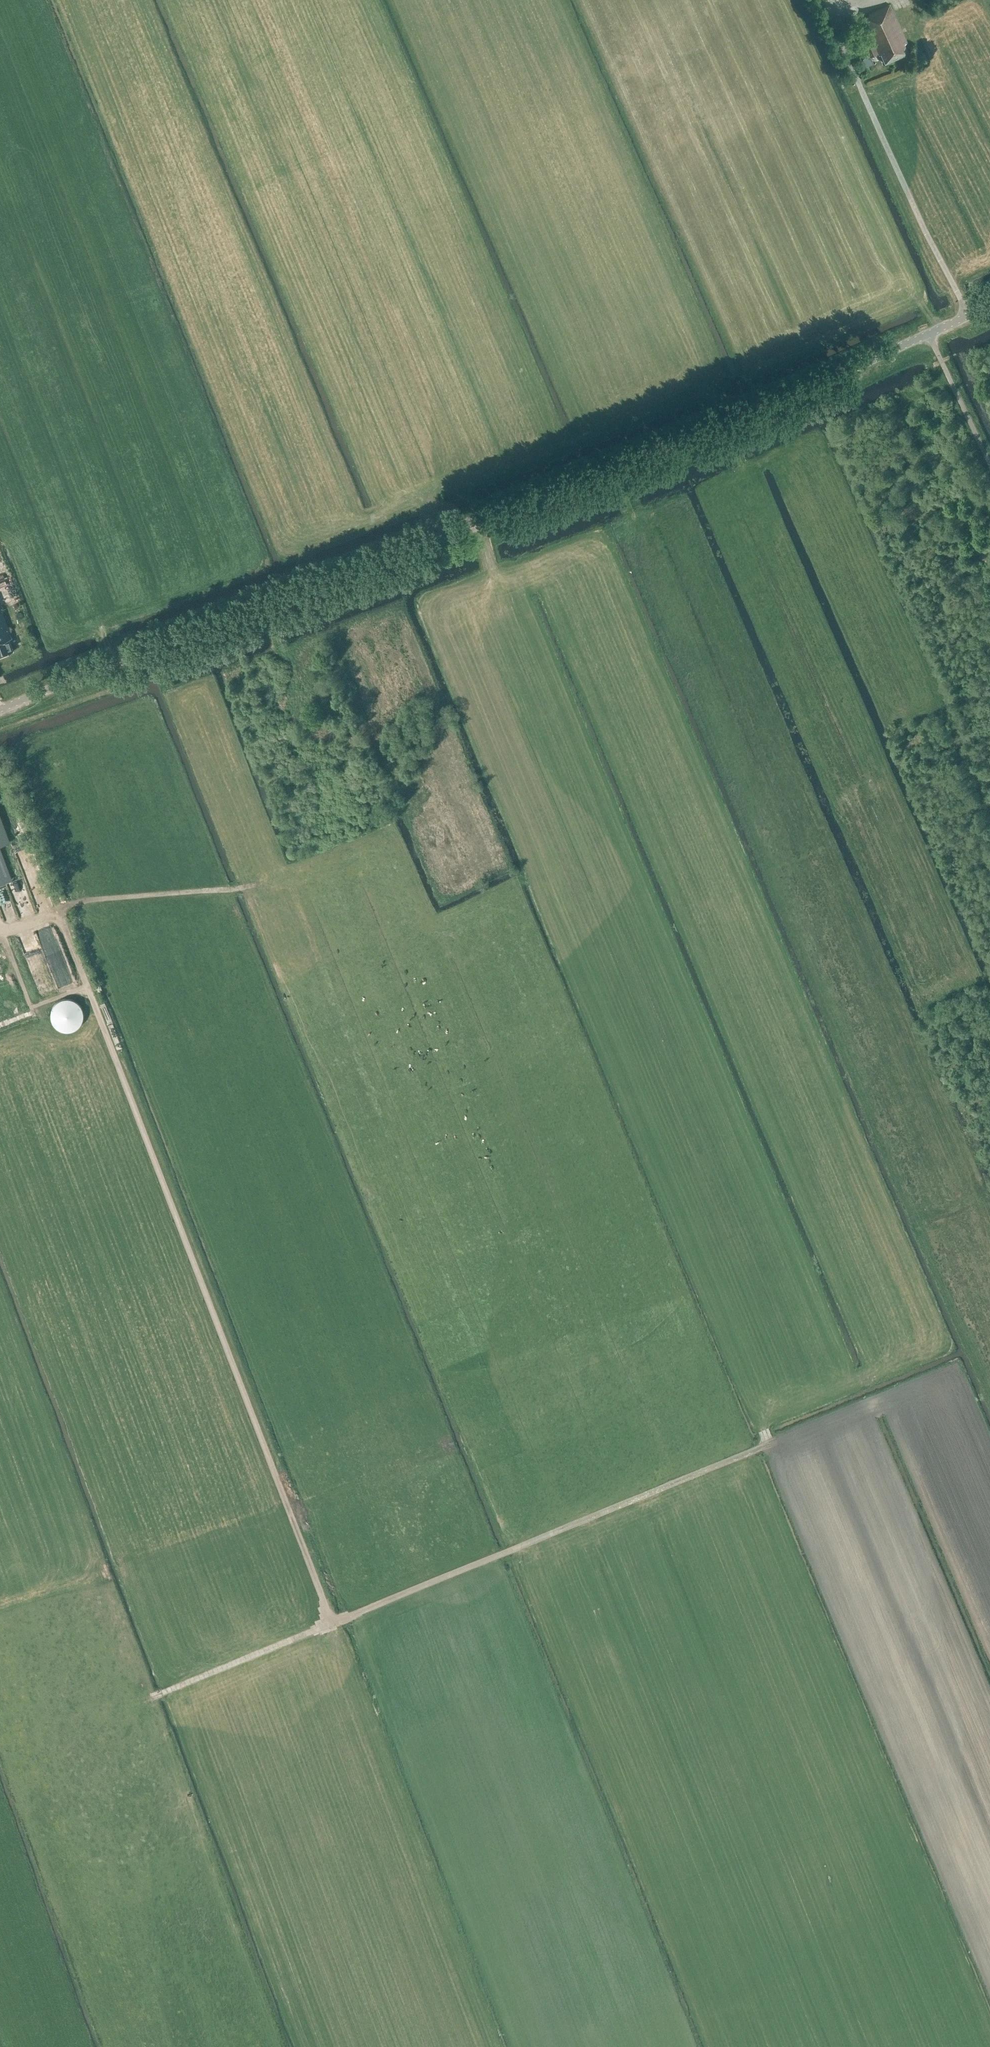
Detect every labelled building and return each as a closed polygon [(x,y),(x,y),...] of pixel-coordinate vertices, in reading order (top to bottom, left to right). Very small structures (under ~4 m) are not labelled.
[(869,15),(861,19),(873,46),(867,49),(870,57),(880,52),(885,63),(908,53),(904,44),(907,43),(889,4),(868,14),(869,15)] [(9,639),(12,638),(0,608),(0,658),(4,657),(5,654),(13,651),(9,639)] [(8,843),(0,821),(0,846),(8,843)] [(46,969),(33,975),(41,992),(54,986),(46,969)] [(71,1009),(58,1009),(59,1026),(81,1025),(80,1000),(71,1000),(71,1009)]
